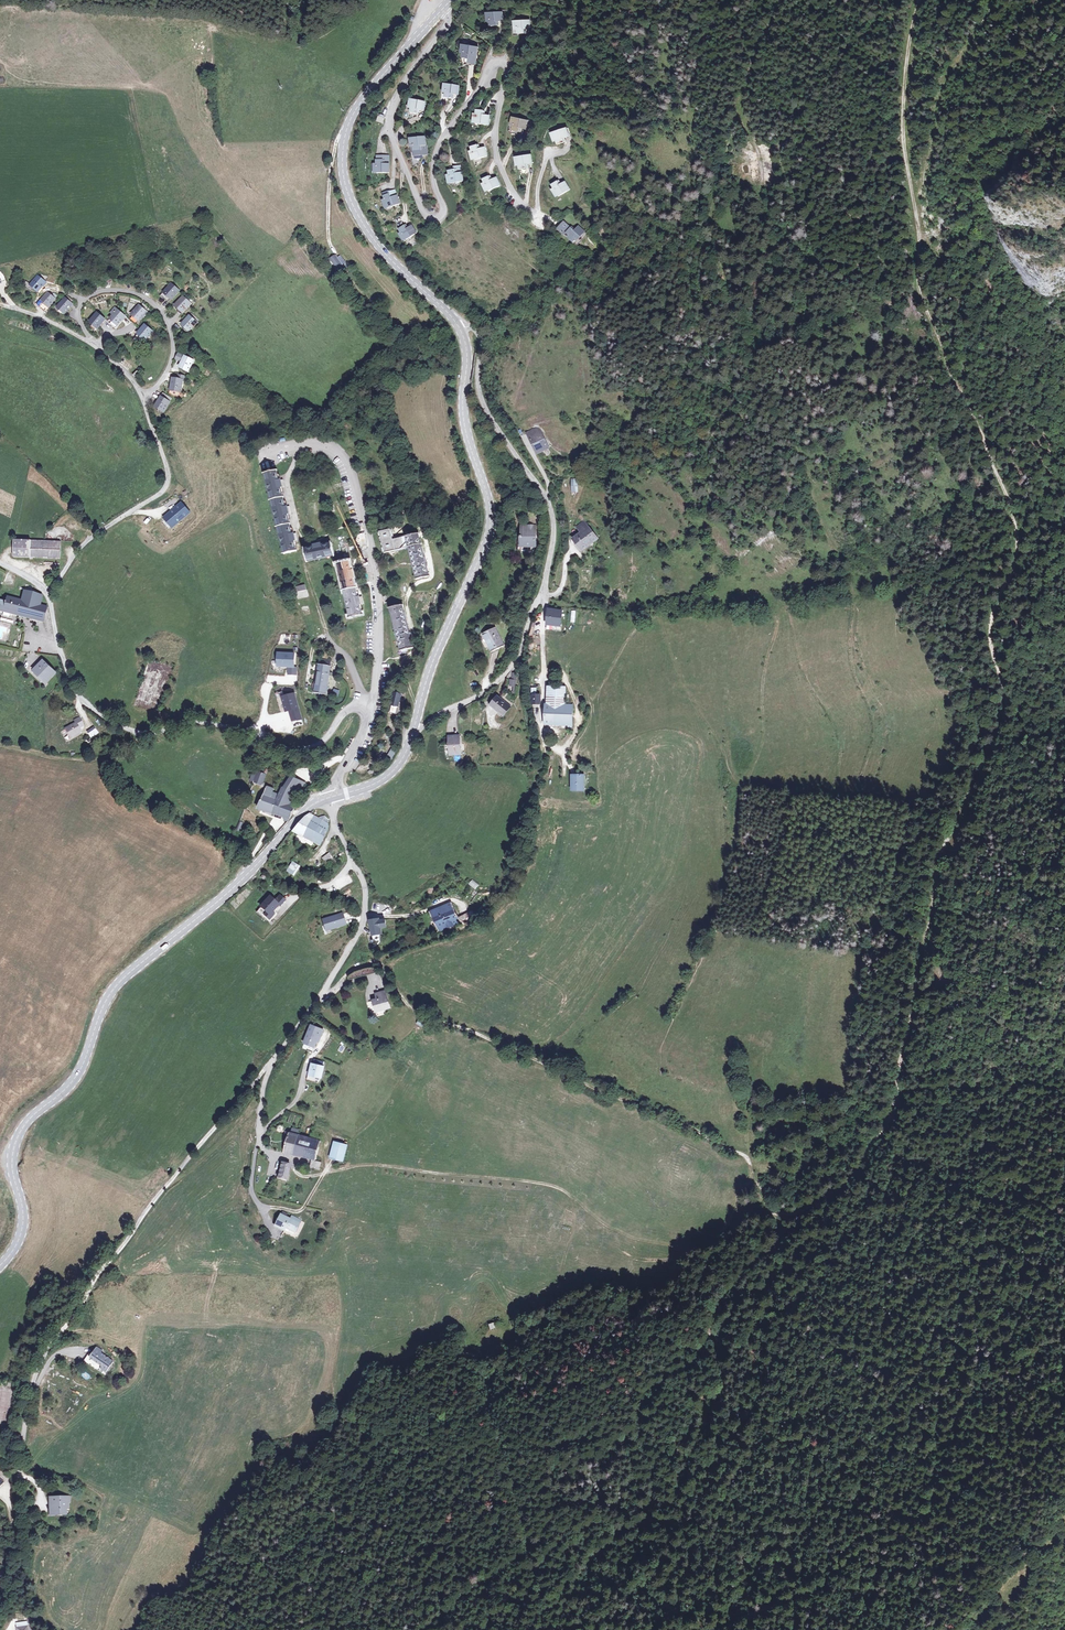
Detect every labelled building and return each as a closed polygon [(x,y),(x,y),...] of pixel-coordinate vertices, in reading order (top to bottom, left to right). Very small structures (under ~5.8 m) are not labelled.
[(488,14),(489,27),(499,26),(498,22),(502,22),(502,13),(488,14)] [(515,23),(516,37),(525,36),(524,31),(528,31),(528,22),(515,23)] [(464,45),(461,58),(469,60),(468,64),(473,64),(476,48),(464,45)] [(446,83),(443,96),(451,99),(452,94),(456,95),(458,85),(446,83)] [(414,97),(411,110),(417,112),(418,108),(424,109),(426,101),(414,97)] [(477,110),(476,124),(488,125),(489,117),(483,116),(483,110),(477,110)] [(516,117),(512,130),(519,132),(520,128),(531,131),(534,123),(516,117)] [(604,134),(604,132),(604,130),(603,129),(602,128),(600,128),(599,128),(597,129),(596,130),(596,132),(596,133),(597,135),(598,136),(600,136),(602,136),(603,135),(604,134)] [(554,133),(559,146),(564,143),(563,140),(570,138),(566,129),(554,133)] [(425,136),(413,136),(414,156),(422,156),(422,154),(422,152),(427,152),(426,145),(425,145),(425,136)] [(470,146),(473,159),(485,156),(483,147),(477,148),(476,145),(470,146)] [(374,160),(374,173),(386,173),(386,154),(375,154),(375,160),(374,160)] [(518,157),(520,169),(526,169),(526,165),(532,165),(530,155),(518,157)] [(449,169),(451,181),(464,180),(463,171),(458,172),(457,168),(449,169)] [(482,179),(487,191),(498,186),(495,177),(489,180),(487,176),(482,179)] [(550,186),(556,197),(568,191),(564,183),(558,186),(556,183),(550,186)] [(383,196),(387,208),(398,205),(394,189),(386,191),(387,195),(383,196)] [(583,234),(577,228),(573,233),(563,224),(556,231),(563,237),(565,235),(575,244),(583,234)] [(398,229),(404,241),(415,235),(411,227),(407,229),(405,225),(398,229)] [(327,257),(337,273),(349,266),(343,257),(338,259),(334,253),(327,257)] [(56,260),(55,265),(63,267),(65,260),(56,258),(56,260)] [(38,270),(30,282),(38,288),(47,277),(55,279),(57,272),(48,270),(48,273),(38,270)] [(170,284),(165,292),(171,298),(177,290),(170,284)] [(55,299),(49,293),(41,301),(47,307),(55,299)] [(189,302),(183,296),(176,304),(183,310),(189,302)] [(66,313),(73,304),(65,299),(58,308),(66,313)] [(146,312),(140,305),(132,312),(137,320),(146,312)] [(113,313),(110,317),(108,320),(111,321),(110,322),(116,327),(119,324),(118,323),(125,314),(114,306),(110,311),(113,313)] [(90,321),(97,327),(104,317),(96,312),(90,321)] [(193,313),(190,316),(196,323),(199,320),(193,313)] [(196,323),(190,316),(181,324),(188,331),(196,323)] [(145,338),(146,337),(151,331),(145,325),(138,333),(140,335),(145,338)] [(187,368),(192,360),(185,356),(180,364),(184,366),(187,368)] [(180,392),(182,381),(178,380),(173,379),(170,389),(180,392)] [(170,399),(163,393),(153,405),(161,411),(170,399)] [(526,434),(529,439),(540,433),(538,428),(526,434)] [(540,433),(529,439),(536,453),(548,447),(540,433)] [(278,468),(264,472),(284,553),(296,550),(295,540),(298,539),(296,532),(293,532),(289,513),(291,512),(290,504),(287,505),(283,487),(286,486),(284,478),(281,478),(278,468)] [(189,513),(181,503),(163,517),(172,527),(189,513)] [(578,535),(573,540),(583,550),(597,538),(583,523),(578,528),(584,534),(580,537),(578,535)] [(536,525),(522,526),(522,546),(536,545),(536,525)] [(416,577),(430,574),(420,531),(394,537),(392,528),(381,530),(385,550),(409,546),(416,577)] [(60,558),(60,541),(14,540),(14,558),(60,558)] [(306,561),(334,555),(331,542),(322,544),(321,541),(313,543),(314,545),(304,549),(306,561)] [(350,560),(337,563),(349,616),(362,613),(360,603),(363,602),(362,596),(358,596),(354,577),(357,576),(355,570),(352,571),(350,560)] [(42,621),(46,608),(42,607),(46,595),(32,592),(33,587),(26,585),(22,600),(7,596),(5,602),(0,600),(0,609),(42,621)] [(405,607),(391,610),(399,652),(412,649),(405,607)] [(548,609),(545,629),(560,631),(563,611),(548,609)] [(2,639),(3,634),(8,635),(11,622),(0,620),(0,639),(2,639)] [(502,647),(494,628),(483,632),(490,652),(502,647)] [(294,653),(276,652),(276,667),(294,668),(294,653)] [(313,692),(327,693),(332,665),(330,664),(330,659),(321,658),(319,663),(318,663),(313,692)] [(44,683),(53,673),(43,662),(36,670),(42,677),(41,680),(44,683)] [(517,674),(512,673),(511,679),(509,679),(509,687),(512,687),(512,694),(515,694),(517,674)] [(564,692),(548,690),(547,705),(554,706),(552,726),(571,727),(572,708),(563,707),(564,692)] [(294,692),(279,696),(284,712),(289,711),(292,722),(302,719),(294,692)] [(401,693),(396,692),(393,705),(399,706),(401,693)] [(507,707),(497,698),(492,703),(503,714),(507,707)] [(554,706),(547,705),(544,705),(543,725),(552,726),(554,706)] [(82,725),(78,718),(73,721),(74,723),(64,730),(70,738),(80,732),(77,728),(82,725)] [(459,735),(454,735),(449,736),(448,752),(450,752),(453,752),(454,755),(459,755),(459,735)] [(385,757),(390,761),(397,752),(392,748),(385,757)] [(256,770),(250,781),(261,787),(265,779),(264,778),(264,775),(256,770)] [(570,775),(570,791),(584,791),(584,775),(570,775)] [(289,818),(291,816),(297,806),(296,805),(305,792),(306,793),(309,786),(297,778),(284,798),(274,793),(275,791),(269,787),(258,807),(284,816),(289,818)] [(312,815),(293,829),(319,846),(326,834),(331,821),(323,816),(322,818),(320,817),(318,819),(312,815)] [(263,821),(269,827),(272,825),(266,819),(263,821)] [(243,832),(245,824),(240,822),(237,831),(243,832)] [(331,855),(323,861),(326,865),(334,860),(331,855)] [(293,860),(287,869),(292,872),(298,863),(293,860)] [(273,911),(279,903),(281,905),(286,899),(281,894),(276,900),(271,896),(262,906),(258,911),(263,916),(266,913),(271,918),(275,913),(273,911)] [(455,913),(450,904),(430,911),(434,920),(429,922),(431,927),(435,926),(438,932),(447,929),(446,927),(468,919),(464,910),(455,913)] [(345,915),(326,921),(329,930),(333,928),(334,930),(341,928),(340,926),(348,924),(345,915)] [(370,919),(373,934),(381,932),(381,928),(387,926),(385,919),(379,920),(379,917),(370,919)] [(371,1000),(375,1013),(391,1008),(386,990),(375,993),(375,998),(371,1000)] [(324,1029),(310,1024),(302,1043),(314,1048),(317,1040),(320,1041),(324,1029)] [(312,1063),(310,1063),(306,1080),(319,1083),(324,1066),(323,1066),(312,1063)] [(322,1137),(289,1129),(283,1152),(316,1159),(322,1137)] [(334,1141),(329,1157),(343,1161),(348,1144),(334,1141)] [(322,1162),(316,1161),(311,1160),(309,1167),(313,1168),(314,1169),(320,1170),(320,1167),(322,1162)] [(292,1163),(281,1162),(278,1176),(289,1177),(292,1163)] [(280,1215),(276,1227),(285,1230),(286,1227),(296,1231),(302,1218),(293,1215),(291,1219),(280,1215)] [(502,1325),(502,1327),(520,1321),(518,1319),(516,1318),(514,1318),(511,1318),(510,1314),(505,1316),(506,1320),(504,1321),(503,1323),(502,1325)] [(537,1326),(537,1324),(537,1322),(536,1320),(535,1319),(534,1318),(533,1318),(531,1318),(530,1315),(527,1317),(528,1319),(527,1321),(526,1322),(526,1323),(526,1325),(527,1327),(528,1329),(530,1329),(531,1330),(533,1329),(534,1329),(536,1328),(537,1326)] [(97,1347),(90,1358),(99,1364),(100,1363),(103,1366),(101,1369),(107,1373),(113,1362),(100,1353),(102,1351),(97,1347)] [(70,1502),(70,1497),(51,1498),(51,1512),(61,1512),(61,1516),(66,1516),(66,1509),(68,1509),(68,1502),(70,1502)]
